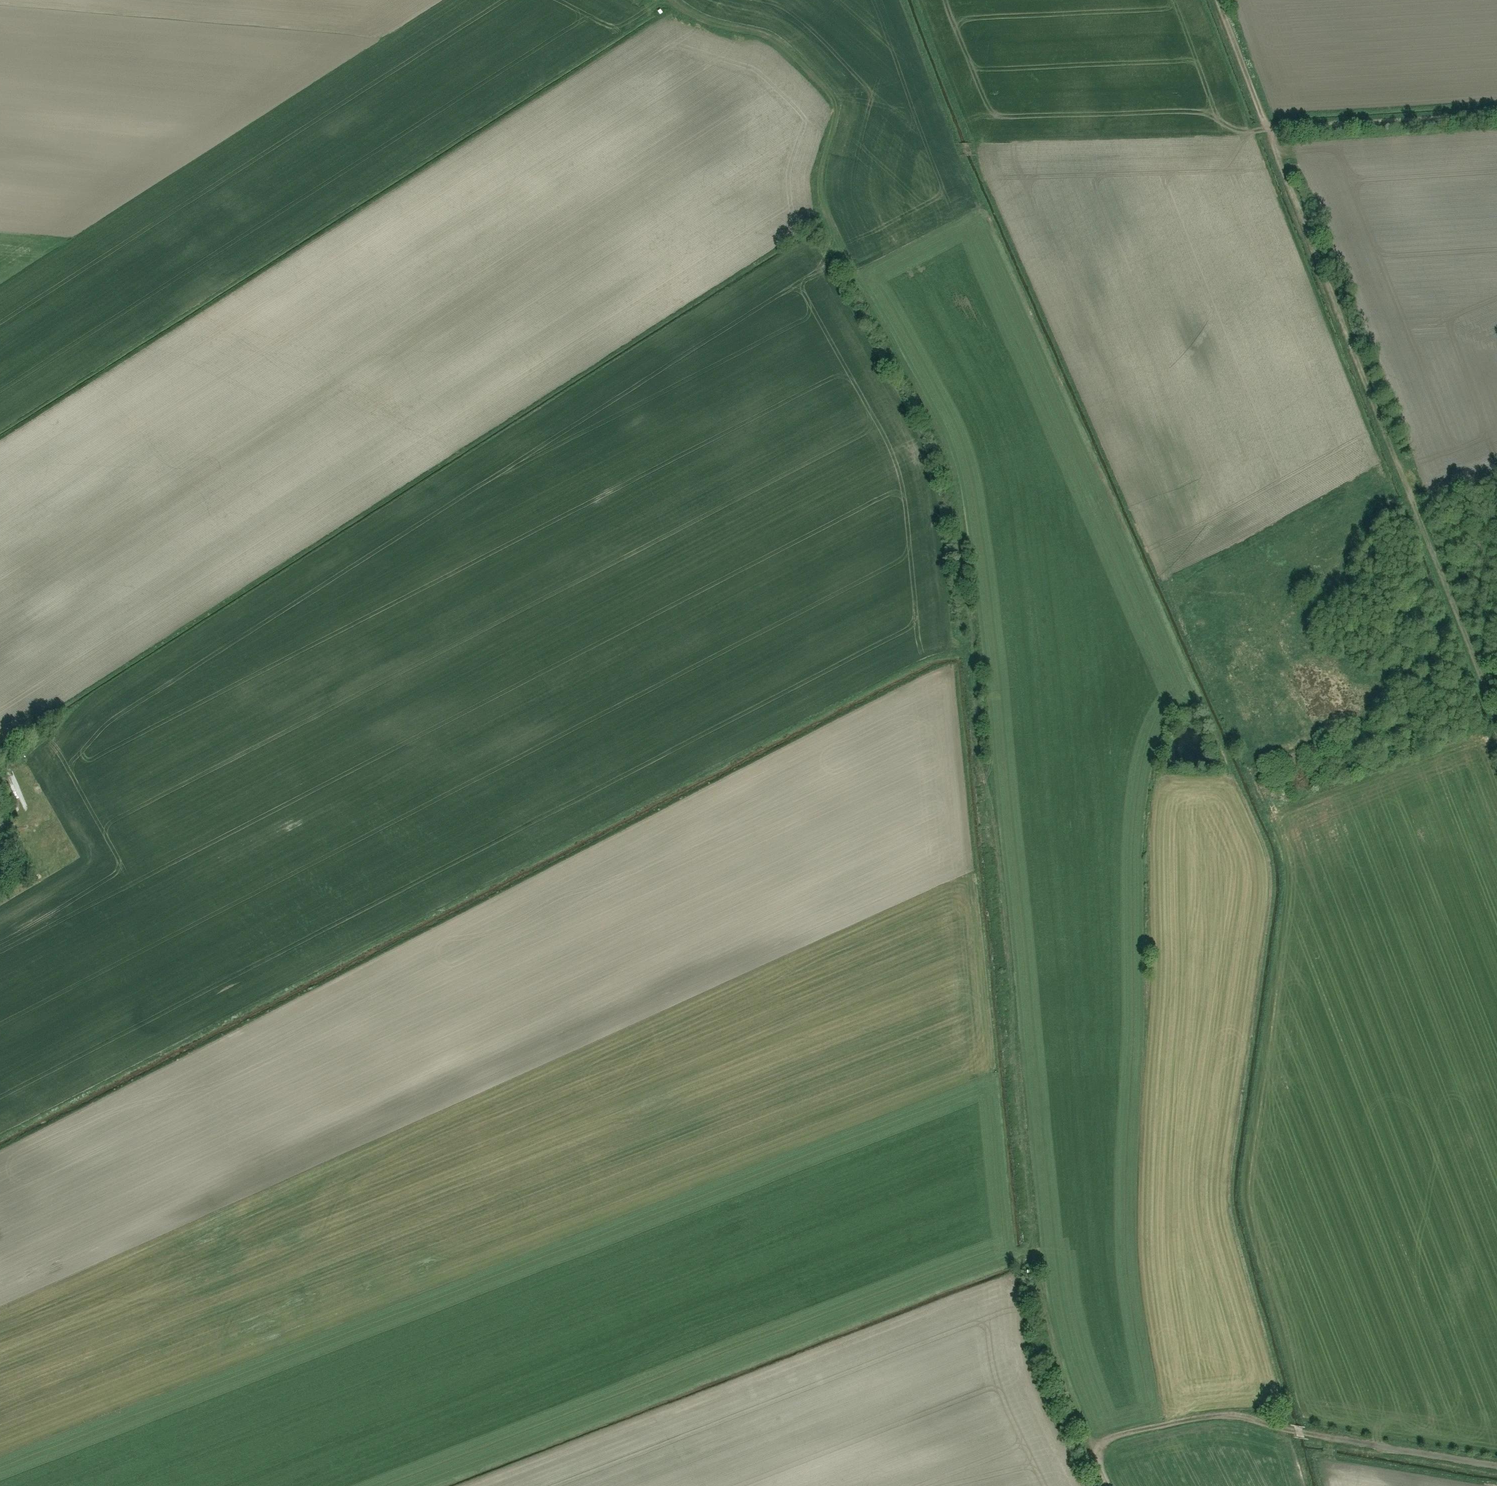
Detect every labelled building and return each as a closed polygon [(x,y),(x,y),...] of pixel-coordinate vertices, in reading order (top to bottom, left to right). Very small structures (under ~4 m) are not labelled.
[(21,839),(13,826),(6,830),(13,843),(21,839)]
